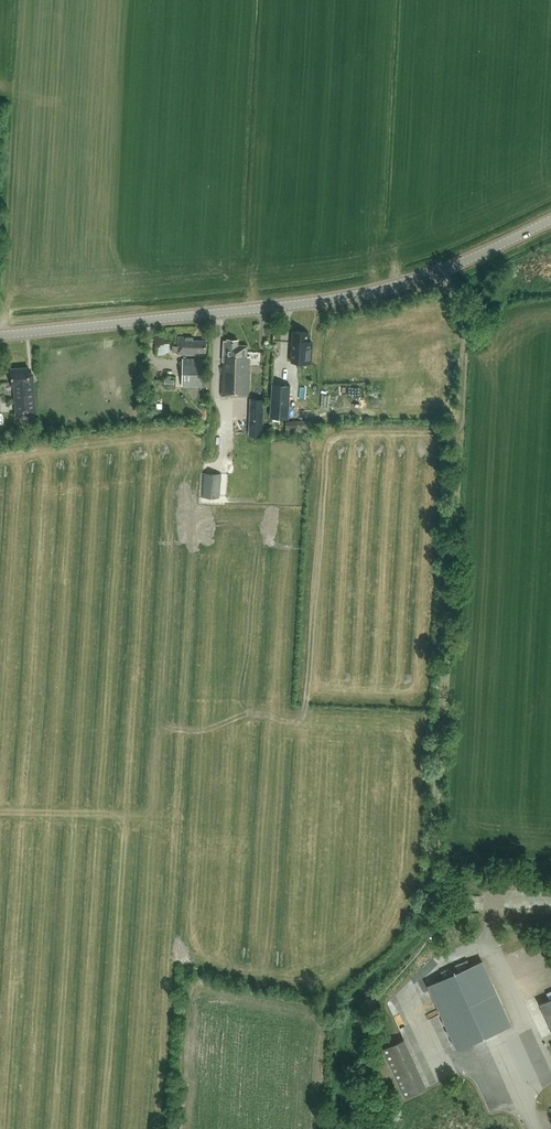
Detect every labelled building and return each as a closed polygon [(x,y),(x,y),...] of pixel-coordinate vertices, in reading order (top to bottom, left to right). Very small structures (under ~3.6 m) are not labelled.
[(293,331),(291,361),(311,363),(313,342),(308,342),(309,332),(293,331)] [(172,351),(178,351),(178,353),(195,354),(195,351),(206,351),(206,339),(193,339),(193,337),(179,336),(178,345),(172,345),(172,351)] [(248,395),(250,356),(247,356),(248,345),(238,344),(238,339),(228,339),(228,340),(225,340),(222,394),(248,395)] [(182,358),(182,386),(209,387),(209,380),(202,380),(203,359),(182,358)] [(13,384),(13,383),(16,415),(21,414),(22,418),(36,417),(35,411),(36,411),(33,376),(30,376),(29,366),(11,368),(13,384)] [(305,382),(305,401),(313,401),(314,382),(305,382)] [(270,417),(288,418),(290,385),(272,383),(270,417)] [(201,496),(219,497),(220,474),(203,472),(201,496)] [(500,1029),(471,965),(456,972),(453,966),(441,972),(443,977),(439,979),(468,1044),(500,1029)] [(540,1003),(550,1026),(550,998),(540,1003)] [(403,1036),(382,1046),(404,1096),(426,1086),(403,1036)]
